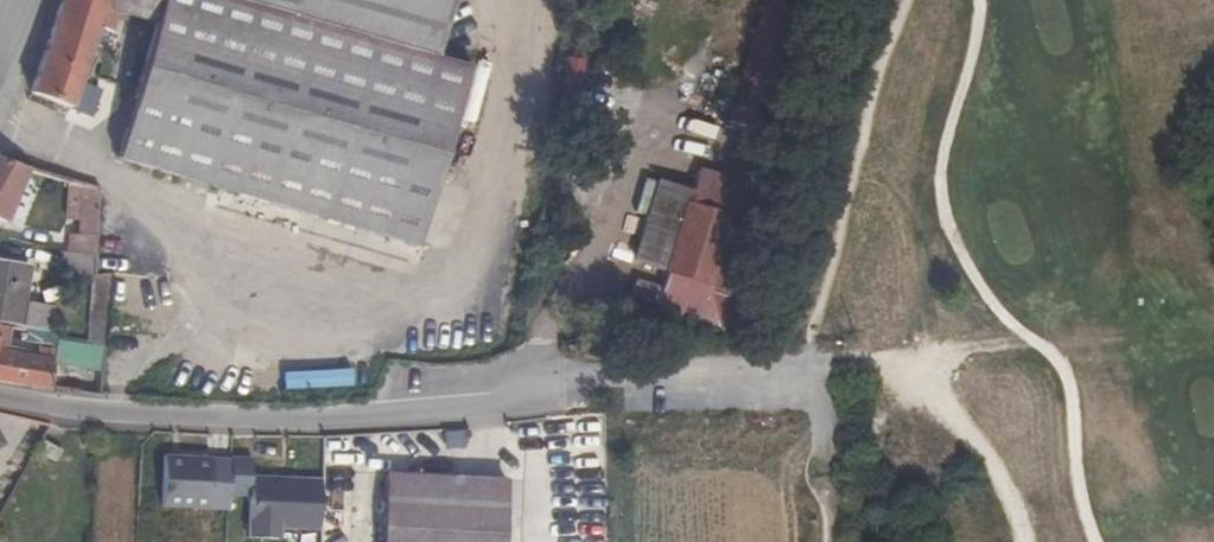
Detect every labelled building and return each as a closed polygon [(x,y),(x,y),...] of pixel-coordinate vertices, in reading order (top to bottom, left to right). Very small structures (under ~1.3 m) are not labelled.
[(414,258),(467,77),(432,66),(452,0),(64,0),(52,33),(38,72),(27,102),(67,113),(93,34),(109,39),(115,22),(125,25),(127,18),(156,25),(113,164),(414,258)] [(738,268),(769,125),(704,111),(700,132),(673,127),(656,208),(682,213),(673,255),(738,268)] [(0,170),(0,202),(7,205),(20,176),(0,170)] [(72,216),(91,220),(92,195),(73,190),(72,216)] [(304,266),(331,271),(334,257),(307,252),(304,266)] [(89,274),(89,258),(67,256),(66,274),(89,274)] [(0,271),(0,332),(4,333),(16,274),(0,271)] [(26,336),(4,333),(0,332),(0,345),(24,348),(26,336)] [(26,336),(24,348),(47,351),(98,358),(99,351),(49,345),(50,338),(26,336)] [(46,367),(96,372),(98,358),(47,351),(46,367)] [(42,395),(46,367),(0,360),(0,388),(42,395)] [(282,387),(351,386),(351,369),(282,371),(282,387)] [(59,457),(43,447),(37,458),(53,467),(59,457)] [(244,460),(225,460),(225,465),(224,488),(243,488),(241,538),(276,539),(276,531),(315,532),(317,481),(244,479),(244,460)] [(150,511),(223,516),(224,488),(225,465),(154,461),(150,511)] [(499,467),(392,461),(387,541),(495,541),(499,467)]
